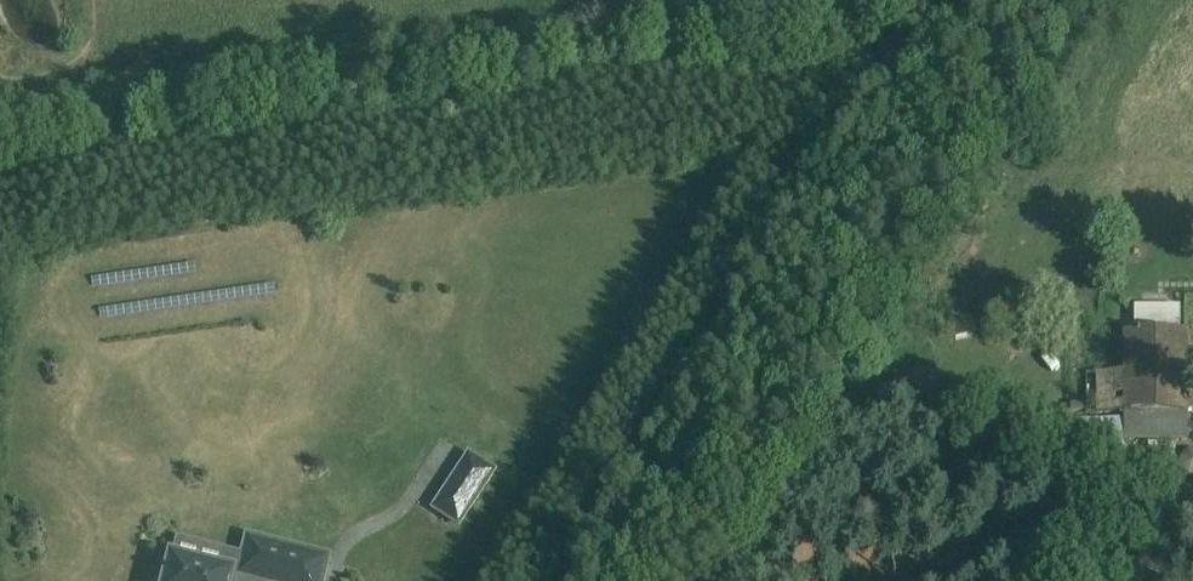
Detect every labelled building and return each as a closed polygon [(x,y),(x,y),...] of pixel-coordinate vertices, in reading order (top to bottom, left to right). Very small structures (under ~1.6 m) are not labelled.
[(1134,306),(1134,327),(1179,327),(1179,306),(1134,306)] [(1124,332),(1124,370),(1086,371),(1087,409),(1191,410),(1191,409),(1192,409),(1192,391),(1189,391),(1188,331),(1124,332)] [(1182,459),(1182,468),(1189,475),(1192,475),(1192,451),(1188,451),(1182,459)] [(434,508),(459,524),(493,471),(469,455),(434,508)] [(327,557),(248,537),(243,557),(227,553),(223,569),(172,556),(168,569),(162,567),(159,580),(237,580),(239,575),(263,580),(321,580),(327,557)]
